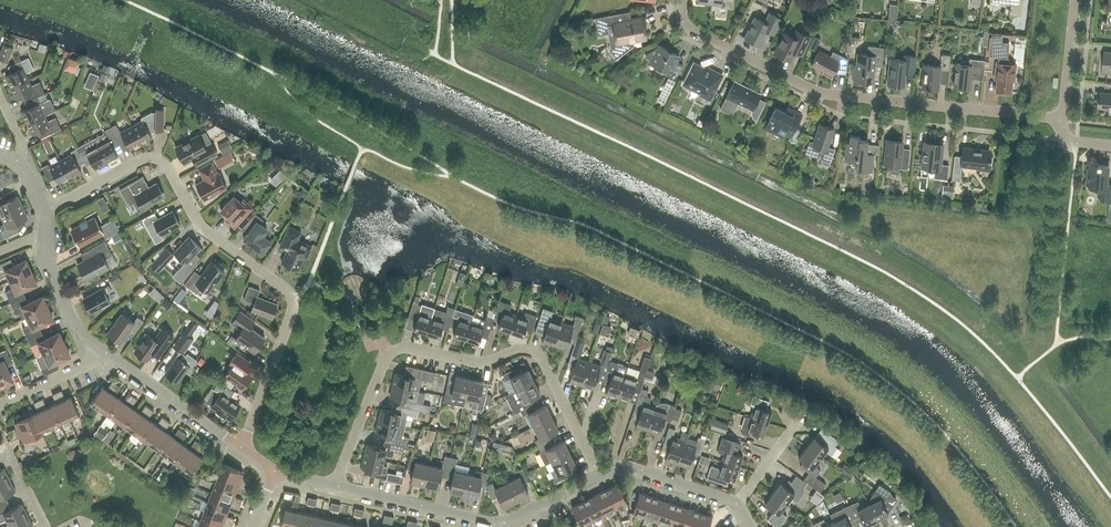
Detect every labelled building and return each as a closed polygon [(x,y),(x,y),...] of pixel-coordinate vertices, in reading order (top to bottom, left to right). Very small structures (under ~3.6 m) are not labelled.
[(1023,0),(990,0),(999,1),(999,2),(1011,4),(1010,15),(1022,16),(1023,0)] [(896,21),(898,5),(890,4),(889,20),(896,21)] [(826,8),(821,5),(818,10),(824,13),(826,8)] [(774,34),(782,19),(769,13),(765,22),(754,17),(745,37),(761,45),(768,31),(774,34)] [(616,14),(595,18),(598,31),(609,29),(612,48),(611,49),(617,58),(620,56),(634,45),(633,45),(631,42),(646,39),(642,17),(617,22),(616,14)] [(805,49),(811,37),(797,30),(793,37),(784,32),(775,52),(791,60),(798,46),(805,49)] [(987,43),(988,31),(984,31),(983,36),(980,36),(980,43),(987,43)] [(1003,36),(993,34),(990,56),(999,57),(999,62),(997,62),(995,72),(998,72),(996,91),(1011,92),(1012,80),(1015,80),(1016,64),(1008,63),(1010,43),(1003,42),(1003,36)] [(14,48),(5,45),(0,56),(0,59),(8,63),(14,48)] [(676,80),(683,65),(677,61),(680,56),(659,45),(657,48),(656,48),(647,54),(646,56),(652,59),(650,63),(657,66),(656,69),(663,73),(665,70),(671,73),(669,77),(676,80)] [(882,65),(884,48),(869,46),(868,55),(858,54),(856,68),(853,71),(852,77),(855,80),(873,82),(875,65),(882,65)] [(846,74),(848,58),(833,51),(831,56),(819,50),(812,65),(824,71),(822,73),(832,78),(834,73),(846,74)] [(1105,51),(1103,73),(1110,73),(1110,52),(1105,51)] [(949,70),(951,55),(942,54),(941,66),(924,64),(922,87),(939,89),(941,69),(949,70)] [(915,73),(916,56),(905,55),(904,60),(890,58),(887,84),(905,85),(906,72),(915,73)] [(29,57),(23,60),(8,67),(11,73),(5,75),(11,87),(29,79),(26,73),(34,69),(29,57)] [(81,61),(69,57),(65,68),(77,72),(81,61)] [(983,80),(986,60),(969,58),(969,61),(964,60),(960,63),(956,63),(954,87),(958,87),(961,91),(965,88),(969,88),(970,79),(983,80)] [(711,99),(723,75),(714,70),(713,72),(694,63),(684,84),(691,87),(693,86),(700,90),(701,92),(700,94),(711,99)] [(89,72),(87,77),(96,81),(98,76),(89,72)] [(40,82),(32,85),(29,79),(11,87),(16,99),(22,96),(25,102),(45,93),(40,82)] [(756,122),(766,101),(759,98),(761,94),(735,81),(721,109),(722,107),(731,112),(736,102),(752,110),(752,112),(752,115),(753,117),(754,119),(756,120),(755,122),(756,122)] [(1110,109),(1110,93),(1101,92),(1099,107),(1110,109)] [(48,100),(45,93),(25,102),(28,108),(22,111),(27,123),(45,115),(55,110),(54,110),(55,109),(51,99),(50,99),(48,100)] [(791,137),(802,114),(794,110),(791,111),(789,114),(776,107),(766,128),(783,136),(784,133),(791,137)] [(156,112),(152,112),(142,118),(143,120),(132,126),(141,143),(153,137),(150,131),(155,128),(155,130),(163,131),(165,110),(156,109),(156,112)] [(56,117),(48,121),(45,115),(27,123),(32,135),(38,132),(41,138),(61,129),(56,117)] [(141,143),(132,126),(121,132),(117,124),(110,127),(121,147),(127,144),(130,149),(141,143)] [(835,129),(820,124),(813,144),(811,143),(811,142),(810,142),(807,152),(817,156),(818,154),(821,154),(820,158),(831,161),(835,149),(829,147),(835,129)] [(121,147),(110,127),(104,131),(105,133),(94,139),(97,145),(107,162),(118,156),(115,150),(121,147)] [(64,137),(69,134),(66,129),(61,132),(64,137)] [(217,154),(211,144),(205,147),(199,135),(177,147),(185,162),(201,154),(205,161),(217,154)] [(872,171),(874,154),(867,153),(868,140),(860,139),(860,136),(851,135),(850,143),(847,142),(845,160),(857,162),(856,169),(872,171)] [(48,151),(54,148),(49,139),(43,142),(48,151)] [(96,168),(107,162),(97,145),(94,139),(77,148),(84,162),(87,166),(93,163),(96,168)] [(887,139),(885,164),(891,165),(890,173),(899,174),(900,168),(908,169),(910,149),(902,148),(903,141),(887,139)] [(230,148),(232,147),(228,140),(218,145),(223,154),(231,150),(230,148)] [(947,179),(949,165),(941,164),(943,145),(924,143),(922,166),(936,167),(935,178),(947,179)] [(989,170),(990,158),(989,158),(990,150),(963,147),(962,156),(955,155),(952,180),(960,181),(962,166),(978,167),(978,169),(989,170)] [(79,165),(84,162),(77,148),(71,152),(72,154),(61,160),(70,177),(82,171),(79,165)] [(234,158),(231,151),(221,156),(215,160),(218,166),(234,158)] [(70,177),(61,160),(50,166),(48,164),(42,167),(50,181),(56,178),(59,183),(70,177)] [(227,188),(218,172),(212,161),(199,168),(204,179),(196,184),(205,200),(227,188)] [(1106,184),(1107,177),(1108,176),(1109,166),(1099,165),(1097,161),(1089,167),(1088,183),(1091,187),(1100,188),(1099,195),(1102,199),(1110,200),(1110,184),(1106,184)] [(281,170),(276,175),(282,181),(287,176),(281,170)] [(149,187),(143,177),(129,185),(135,196),(137,195),(144,208),(163,197),(155,183),(149,187)] [(323,199),(333,202),(335,195),(326,191),(323,199)] [(0,197),(0,212),(2,217),(23,207),(17,196),(7,201),(4,195),(0,197)] [(104,196),(98,199),(102,210),(109,208),(104,196)] [(226,220),(235,228),(253,208),(243,199),(241,201),(234,196),(232,198),(230,199),(229,200),(228,201),(227,202),(227,204),(221,210),(222,211),(223,210),(226,213),(226,215),(229,217),(226,220)] [(23,207),(2,217),(5,223),(0,225),(0,226),(5,237),(18,231),(15,224),(28,218),(23,207)] [(180,225),(173,211),(159,218),(155,212),(142,219),(146,225),(154,221),(161,235),(180,225)] [(264,220),(255,213),(242,228),(248,233),(244,238),(266,254),(267,254),(263,251),(271,241),(262,235),(267,229),(261,224),(264,220)] [(100,227),(95,218),(87,222),(86,220),(80,224),(81,226),(72,230),(80,245),(102,234),(105,239),(120,231),(114,219),(100,227)] [(306,258),(312,246),(298,240),(301,232),(289,227),(282,243),(289,246),(282,262),(298,269),(304,257),(306,258)] [(203,250),(204,250),(190,237),(175,253),(185,262),(173,275),(181,282),(199,257),(195,253),(200,247),(203,250)] [(117,263),(105,241),(91,248),(95,255),(78,264),(86,280),(117,263)] [(164,266),(174,255),(166,248),(156,259),(164,266)] [(143,259),(139,253),(131,257),(134,263),(143,259)] [(26,260),(14,265),(11,259),(0,264),(0,277),(8,274),(11,281),(31,271),(26,260)] [(225,271),(212,261),(201,276),(195,271),(185,284),(197,293),(202,287),(209,292),(225,271)] [(22,289),(37,283),(36,280),(37,278),(34,273),(32,273),(31,271),(11,281),(14,287),(6,292),(11,302),(25,296),(22,289)] [(463,286),(467,274),(461,272),(457,284),(463,286)] [(120,279),(117,274),(110,278),(113,283),(120,279)] [(105,293),(111,290),(109,285),(103,289),(103,288),(84,299),(91,312),(101,306),(102,308),(111,303),(105,293)] [(272,318),(277,304),(257,297),(260,290),(249,286),(244,299),(255,303),(252,310),(272,318)] [(178,304),(182,299),(177,295),(173,300),(178,304)] [(48,307),(43,296),(29,303),(25,296),(11,302),(16,313),(20,312),(22,319),(27,316),(28,317),(48,307)] [(511,331),(516,314),(504,310),(507,303),(500,301),(495,316),(501,318),(498,327),(511,331)] [(427,333),(432,316),(420,312),(422,305),(413,303),(408,317),(417,320),(414,329),(427,333)] [(39,325),(53,319),(48,307),(28,317),(31,323),(23,328),(28,339),(42,332),(39,325)] [(448,330),(450,326),(455,309),(448,307),(447,312),(435,308),(432,316),(427,333),(439,337),(442,328),(448,330)] [(554,346),(562,322),(551,318),(553,311),(543,308),(535,332),(545,335),(542,342),(554,346)] [(466,338),(472,322),(473,317),(474,315),(462,311),(455,309),(450,326),(456,328),(454,334),(466,338)] [(242,329),(236,338),(231,335),(230,338),(226,335),(223,340),(235,348),(239,341),(255,352),(265,337),(250,327),(255,321),(241,311),(232,322),(242,329)] [(532,331),(537,316),(525,312),(524,317),(516,314),(511,331),(523,335),(525,329),(532,331)] [(135,333),(144,321),(138,316),(134,322),(122,313),(108,332),(121,341),(129,329),(135,333)] [(185,326),(190,318),(184,314),(179,321),(185,326)] [(576,315),(574,319),(576,319),(575,323),(581,325),(582,321),(584,318),(576,315)] [(494,318),(487,316),(486,321),(473,317),(472,322),(466,338),(479,342),(481,336),(487,338),(494,318)] [(194,340),(189,336),(197,325),(191,320),(172,346),(181,352),(184,354),(194,340)] [(566,350),(574,325),(562,322),(554,346),(566,350)] [(612,327),(603,324),(600,333),(608,336),(612,327)] [(155,339),(146,333),(140,340),(142,342),(135,351),(147,360),(156,346),(163,351),(174,336),(163,328),(155,339)] [(65,344),(60,332),(45,339),(42,332),(28,339),(31,346),(39,342),(44,353),(65,344)] [(577,339),(568,365),(575,367),(578,357),(580,358),(585,342),(577,339)] [(70,355),(65,344),(44,353),(38,356),(41,363),(40,364),(45,375),(59,368),(56,362),(70,355)] [(16,345),(10,348),(12,354),(18,351),(16,345)] [(13,363),(6,349),(0,352),(0,353),(3,360),(0,362),(0,382),(2,386),(13,381),(6,366),(13,363)] [(608,365),(612,352),(605,349),(600,362),(608,365)] [(178,382),(185,371),(192,376),(198,360),(187,353),(186,356),(184,354),(181,352),(166,373),(178,382)] [(250,362),(237,353),(231,361),(234,364),(225,375),(242,388),(251,376),(244,370),(250,362)] [(629,367),(628,367),(618,398),(630,401),(634,389),(640,392),(641,388),(642,388),(646,378),(645,378),(648,370),(650,365),(652,359),(646,356),(643,363),(640,371),(629,367)] [(582,385),(590,361),(580,358),(578,357),(575,367),(570,381),(582,385)] [(201,358),(197,364),(202,366),(205,360),(201,358)] [(593,389),(601,365),(590,361),(582,385),(593,389)] [(618,398),(628,367),(611,361),(608,370),(614,372),(606,394),(618,398)] [(419,391),(422,379),(433,382),(436,372),(417,368),(415,377),(396,373),(393,385),(419,391)] [(510,378),(516,390),(534,381),(528,369),(518,374),(515,368),(503,374),(506,380),(510,378)] [(653,372),(648,370),(645,378),(646,378),(652,380),(653,375),(652,375),(653,372)] [(34,380),(31,374),(24,378),(27,383),(34,380)] [(463,406),(465,398),(469,379),(456,376),(454,384),(448,383),(444,401),(450,403),(463,406)] [(720,389),(724,380),(715,377),(711,386),(720,389)] [(484,405),(487,394),(481,393),(483,382),(469,379),(465,398),(473,400),(471,407),(483,410),(484,405)] [(99,409),(117,384),(113,381),(107,389),(102,386),(90,403),(99,409)] [(540,393),(534,381),(516,390),(507,394),(509,397),(507,398),(515,413),(521,410),(533,404),(530,399),(540,393)] [(212,405),(230,419),(240,405),(228,397),(232,391),(219,382),(215,388),(221,393),(218,397),(214,397),(212,401),(212,405)] [(107,415),(119,398),(115,395),(121,387),(117,384),(99,409),(107,415)] [(417,402),(419,391),(393,385),(391,397),(412,402),(411,409),(419,410),(428,412),(430,405),(417,402)] [(648,431),(656,406),(649,404),(651,398),(646,396),(648,390),(642,388),(641,388),(640,392),(634,409),(641,411),(636,427),(648,431)] [(80,416),(71,397),(66,399),(62,390),(57,392),(70,420),(80,416)] [(70,420),(57,392),(53,394),(57,403),(52,405),(61,424),(70,420)] [(116,421),(133,396),(129,393),(124,401),(119,398),(107,415),(116,421)] [(491,395),(487,394),(484,405),(493,401),(491,395)] [(755,405),(751,417),(768,423),(772,410),(767,409),(770,401),(753,395),(751,404),(755,405)] [(124,427),(136,410),(132,407),(138,399),(133,396),(116,421),(124,427)] [(61,424),(52,405),(48,407),(43,398),(39,401),(52,429),(61,424)] [(52,429),(39,401),(34,403),(38,412),(33,414),(38,423),(42,433),(52,429)] [(672,419),(675,408),(676,406),(665,403),(661,403),(657,404),(656,406),(648,431),(659,435),(665,419),(671,421),(672,419)] [(536,409),(533,404),(521,410),(523,416),(528,413),(534,426),(552,417),(546,404),(536,409)] [(132,433),(150,408),(146,405),(140,413),(136,410),(124,427),(132,433)] [(405,426),(407,415),(417,417),(419,410),(411,409),(402,407),(401,413),(382,408),(379,420),(405,426)] [(140,439),(153,422),(148,419),(154,411),(150,408),(132,433),(140,439)] [(682,410),(675,408),(672,419),(678,421),(682,410)] [(85,414),(91,418),(95,413),(89,409),(85,414)] [(10,436),(38,423),(33,414),(29,416),(28,413),(19,417),(21,420),(15,422),(17,427),(8,431),(10,436)] [(763,435),(768,423),(751,417),(746,416),(742,428),(743,428),(742,433),(749,435),(750,431),(763,435)] [(149,445),(167,419),(163,417),(157,425),(153,422),(140,439),(149,445)] [(558,429),(552,417),(534,426),(540,438),(536,440),(538,446),(551,440),(548,434),(558,429)] [(725,433),(729,423),(714,418),(710,428),(725,433)] [(157,451),(169,433),(165,430),(171,422),(167,419),(149,445),(157,451)] [(402,436),(405,426),(379,420),(376,432),(395,437),(394,442),(394,443),(405,446),(407,446),(409,438),(402,436)] [(479,424),(473,422),(470,435),(476,437),(479,424)] [(42,433),(38,423),(10,436),(12,441),(21,437),(24,442),(29,439),(31,442),(39,438),(38,435),(42,433)] [(106,434),(107,433),(99,427),(94,433),(103,439),(106,434)] [(677,464),(685,439),(687,433),(683,431),(680,438),(674,436),(676,429),(669,427),(664,442),(670,445),(665,460),(677,464)] [(165,456),(183,431),(179,428),(173,436),(169,433),(157,451),(165,456)] [(434,441),(436,430),(428,429),(426,439),(434,441)] [(174,462),(186,445),(182,442),(187,434),(183,431),(165,456),(174,462)] [(835,446),(839,440),(827,432),(821,441),(814,436),(807,447),(821,457),(826,451),(832,455),(837,447),(835,446)] [(103,439),(102,440),(108,444),(112,439),(106,434),(103,439)] [(701,455),(706,439),(699,437),(698,440),(687,437),(686,439),(685,439),(677,464),(689,468),(694,452),(701,455)] [(725,454),(722,461),(739,467),(743,454),(737,452),(740,443),(723,437),(718,452),(725,454)] [(182,468),(200,443),(196,440),(190,448),(186,445),(174,462),(182,468)] [(403,453),(405,446),(394,443),(394,442),(385,440),(385,441),(386,441),(385,448),(367,444),(365,456),(384,460),(385,455),(393,456),(394,451),(403,453)] [(554,445),(551,440),(538,446),(541,452),(540,453),(546,464),(552,461),(552,462),(570,453),(564,440),(554,445)] [(609,454),(613,443),(606,441),(603,451),(609,454)] [(198,454),(204,446),(200,443),(182,468),(191,474),(203,457),(198,454)] [(821,470),(815,466),(821,457),(807,447),(799,457),(804,461),(801,465),(810,472),(816,476),(821,470)] [(576,465),(570,453),(552,462),(555,468),(551,471),(556,482),(569,476),(566,470),(576,465)] [(425,484),(429,465),(416,462),(417,457),(411,455),(408,468),(414,470),(411,481),(425,484)] [(709,464),(711,458),(702,455),(700,462),(709,464)] [(383,465),(384,460),(365,456),(362,468),(381,472),(386,473),(387,467),(383,465)] [(447,477),(451,457),(445,456),(442,468),(429,465),(425,484),(438,487),(441,476),(447,477)] [(464,493),(468,474),(455,471),(458,459),(451,457),(447,477),(453,479),(450,490),(464,493)] [(735,479),(739,467),(722,461),(720,468),(711,465),(707,478),(706,477),(706,478),(728,485),(727,484),(730,477),(735,479)] [(241,477),(243,472),(224,464),(220,474),(248,485),(250,480),(241,477)] [(852,470),(845,465),(841,470),(847,476),(852,470)] [(164,466),(161,471),(162,472),(163,473),(165,474),(169,469),(164,466)] [(0,470),(0,484),(10,479),(4,468),(0,470)] [(524,483),(529,481),(523,468),(517,471),(520,476),(508,482),(516,500),(529,494),(524,483)] [(489,473),(483,472),(476,470),(475,475),(468,474),(464,493),(477,496),(480,485),(486,487),(489,473)] [(816,476),(810,472),(804,479),(820,491),(826,484),(816,476)] [(403,484),(404,477),(388,473),(386,480),(403,484)] [(248,485),(220,474),(216,483),(235,491),(237,486),(246,490),(248,485)] [(804,491),(802,489),(807,482),(797,475),(791,482),(795,485),(791,490),(781,482),(773,493),(787,503),(792,497),(797,501),(804,491)] [(16,491),(10,479),(0,484),(0,506),(6,504),(3,498),(16,491)] [(516,500),(508,482),(495,488),(493,483),(487,486),(493,499),(499,496),(504,506),(516,500)] [(234,496),(235,491),(216,483),(212,493),(241,504),(243,499),(234,496)] [(548,491),(544,483),(536,487),(540,495),(548,491)] [(618,484),(606,490),(616,509),(628,503),(618,484)] [(888,512),(897,499),(881,488),(874,498),(869,500),(871,503),(869,504),(877,519),(888,514),(888,512)] [(616,509),(606,490),(595,495),(605,514),(616,509)] [(645,517),(652,497),(640,492),(633,513),(645,517)] [(241,504),(212,493),(208,502),(228,510),(230,505),(239,509),(241,504)] [(787,503),(773,493),(765,503),(775,510),(768,519),(776,526),(779,526),(787,516),(781,512),(787,503)] [(281,526),(286,526),(293,526),(297,511),(301,496),(295,494),(292,510),(285,508),(281,526)] [(605,514),(595,495),(584,501),(594,520),(605,514)] [(187,497),(184,503),(191,506),(194,499),(187,497)] [(657,521),(664,500),(652,497),(645,517),(657,521)] [(669,525),(676,504),(664,500),(657,521),(669,525)] [(594,520),(584,501),(572,507),(582,526),(594,520)] [(226,515),(228,510),(208,502),(204,511),(233,523),(235,518),(226,515)] [(854,502),(848,505),(854,518),(860,515),(865,525),(877,519),(869,504),(857,509),(854,503),(854,502)] [(9,510),(6,504),(0,506),(0,522),(6,519),(9,524),(28,515),(22,503),(9,510)] [(688,508),(676,504),(669,525),(676,526),(682,526),(688,508)] [(830,514),(834,521),(837,526),(851,526),(848,521),(854,518),(848,505),(830,514)] [(700,512),(688,508),(682,526),(695,526),(700,512)] [(204,511),(201,521),(216,526),(221,526),(222,524),(229,526),(231,526),(233,523),(204,511)] [(309,514),(297,511),(293,526),(306,526),(309,514)] [(712,516),(700,512),(695,526),(709,526),(712,516)] [(321,517),(309,514),(306,526),(318,526),(321,517)] [(909,520),(906,514),(900,517),(903,523),(909,520)] [(34,526),(28,515),(9,524),(10,526),(32,526),(34,526)] [(333,519),(321,517),(318,526),(331,526),(333,519)] [(834,521),(827,525),(824,519),(813,524),(815,526),(837,526),(834,521)]
